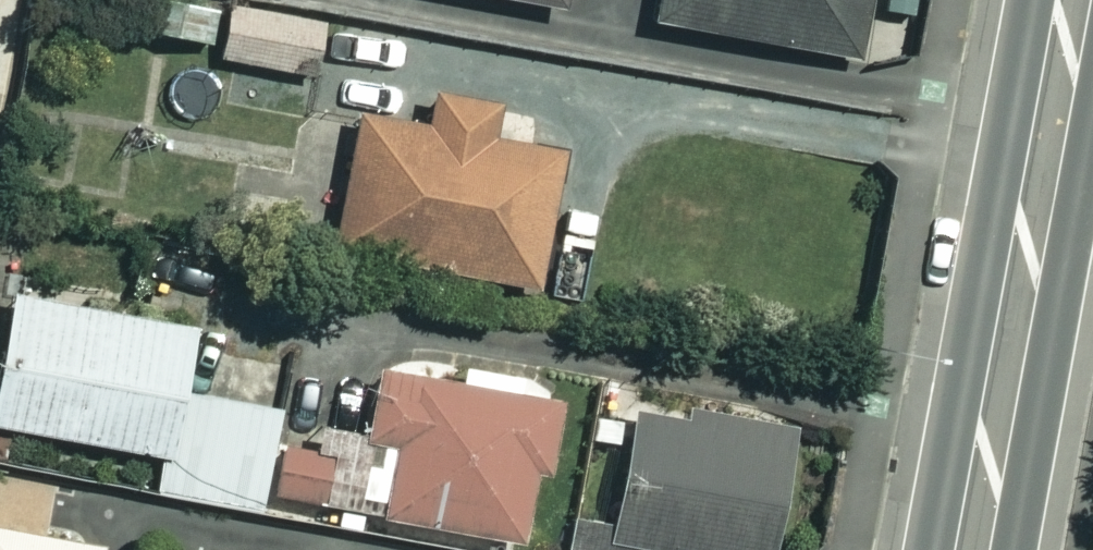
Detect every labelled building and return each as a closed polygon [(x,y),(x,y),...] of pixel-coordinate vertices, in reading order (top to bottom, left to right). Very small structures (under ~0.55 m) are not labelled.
[(315,14),(218,0),(142,0),(137,30),(213,40),(210,56),(307,70),(315,14)] [(646,14),(851,52),(860,0),(648,0),(646,14)] [(551,143),(349,107),(325,242),(527,278),(551,143)] [(13,292),(0,362),(0,425),(162,455),(155,492),(259,511),(278,409),(186,392),(198,326),(13,292)] [(456,355),(453,371),(372,356),(344,503),(515,535),(528,464),(545,467),(559,391),(515,383),(518,366),(456,355)] [(634,407),(610,545),(640,549),(769,549),(790,434),(634,407)] [(325,450),(281,441),(272,488),(316,496),(325,450)] [(0,514),(0,549),(79,549),(83,528),(0,514)]
